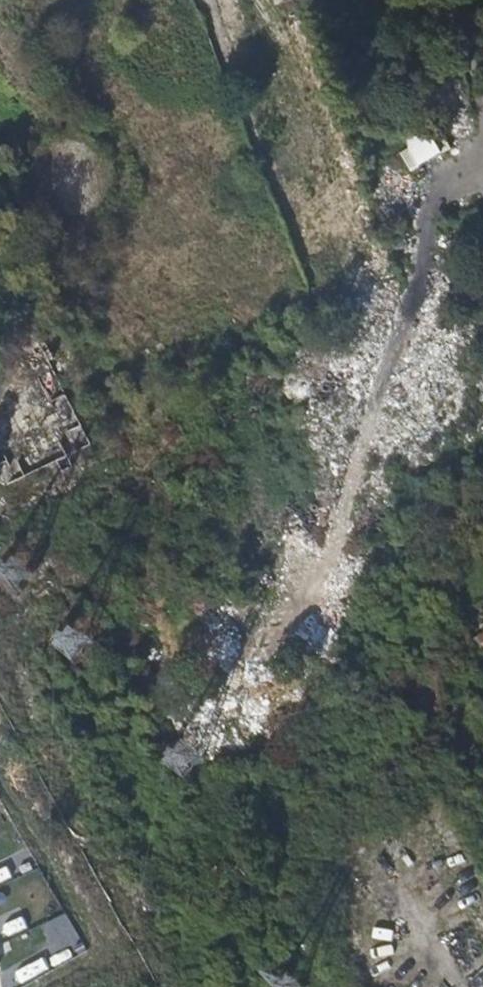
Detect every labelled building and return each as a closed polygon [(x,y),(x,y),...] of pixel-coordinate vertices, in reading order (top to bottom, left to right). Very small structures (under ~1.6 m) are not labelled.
[(222,7),(234,34),(244,29),(232,2),(222,7)] [(422,120),(399,132),(408,148),(399,153),(409,172),(441,155),(422,120)] [(7,456),(0,434),(0,517),(64,495),(53,462),(87,451),(54,356),(31,364),(57,440),(7,456)] [(474,636),(482,653),(482,632),(474,636)]
